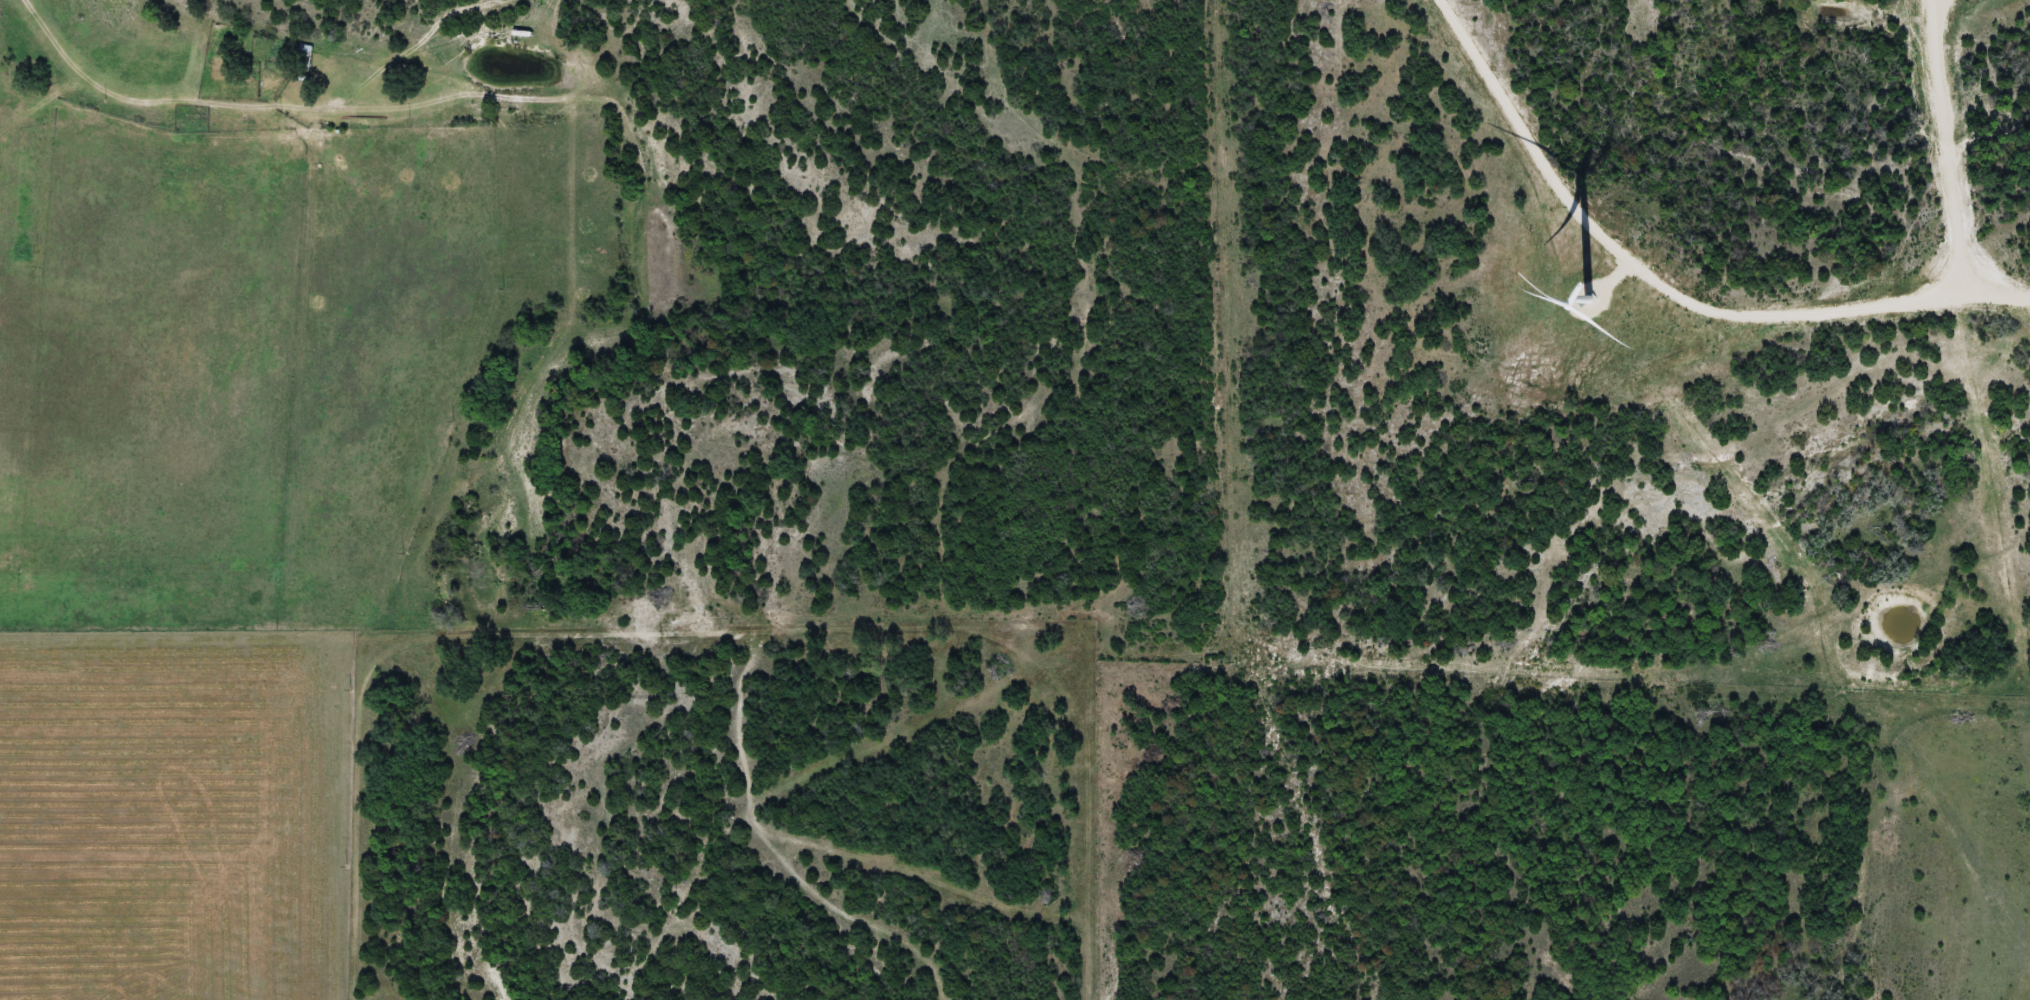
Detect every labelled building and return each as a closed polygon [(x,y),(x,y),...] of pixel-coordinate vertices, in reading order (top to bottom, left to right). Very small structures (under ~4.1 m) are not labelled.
[(308,82),(312,44),(300,43),(295,80),(308,82)]
